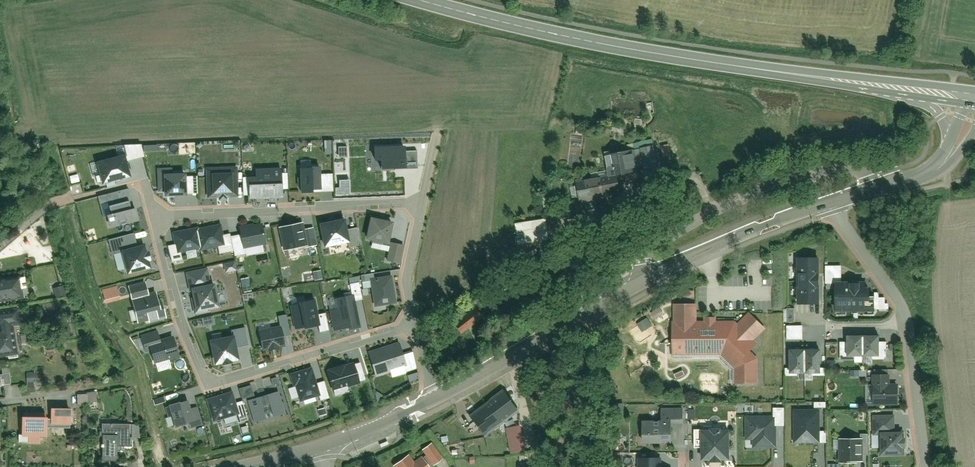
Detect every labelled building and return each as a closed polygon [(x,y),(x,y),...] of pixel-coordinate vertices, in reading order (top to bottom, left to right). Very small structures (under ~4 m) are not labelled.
[(404,144),(374,146),(375,160),(381,160),(382,168),(405,167),(404,144)] [(654,144),(605,154),(609,175),(659,165),(654,144)] [(129,177),(125,157),(97,163),(102,183),(129,177)] [(301,163),(302,189),(320,189),(319,162),(301,163)] [(248,173),(249,195),(283,194),(282,164),(255,165),(255,173),(248,173)] [(165,192),(187,192),(186,169),(173,169),(173,167),(158,167),(158,190),(165,190),(165,192)] [(236,167),(206,168),(208,196),(237,195),(236,167)] [(640,171),(641,185),(653,184),(652,169),(640,171)] [(576,186),(579,203),(621,195),(617,177),(576,186)] [(127,191),(101,197),(110,228),(136,222),(127,191)] [(515,219),(518,247),(548,242),(545,215),(515,219)] [(391,222),(370,218),(366,240),(387,244),(391,222)] [(344,220),(321,225),(325,248),(349,243),(344,220)] [(225,246),(221,227),(197,232),(201,248),(201,252),(225,246)] [(263,227),(241,232),(244,249),(267,244),(263,227)] [(300,227),(279,231),(284,252),(305,248),(300,227)] [(178,253),(201,248),(197,232),(197,229),(173,235),(178,253)] [(134,235),(109,241),(113,257),(123,254),(138,251),(134,235)] [(402,247),(387,244),(384,260),(398,263),(402,247)] [(138,251),(123,254),(128,276),(150,270),(145,249),(138,251)] [(819,259),(799,259),(799,305),(819,305),(819,259)] [(208,270),(186,275),(188,287),(191,286),(196,314),(219,309),(214,282),(210,282),(208,270)] [(0,281),(0,303),(28,299),(24,277),(0,281)] [(391,279),(371,282),(375,308),(395,304),(391,279)] [(145,285),(130,289),(134,300),(148,297),(145,285)] [(873,285),(837,285),(837,311),(874,311),(873,285)] [(164,319),(158,295),(148,297),(134,300),(140,325),(164,319)] [(313,299),(293,302),(297,327),(317,324),(313,299)] [(352,299),(327,304),(334,334),(357,328),(352,299)] [(672,322),(673,362),(720,361),(731,372),(731,386),(759,386),(759,361),(752,352),(757,346),(756,343),(766,330),(750,313),(740,323),(717,323),(717,318),(704,319),(704,322),(698,322),(698,305),(673,305),(673,322),(672,322)] [(0,312),(0,360),(19,356),(14,328),(25,326),(22,308),(0,312)] [(475,308),(452,326),(461,337),(484,319),(475,308)] [(257,331),(262,353),(285,348),(280,326),(257,331)] [(233,338),(235,349),(248,346),(245,329),(232,331),(233,338)] [(149,346),(160,343),(157,332),(141,337),(144,347),(149,346)] [(233,338),(210,343),(215,368),(238,363),(235,349),(233,338)] [(864,338),(846,338),(847,360),(864,360),(864,338)] [(864,338),(864,360),(881,359),(880,338),(864,338)] [(179,356),(174,339),(160,343),(149,346),(154,363),(179,356)] [(399,341),(368,351),(377,377),(407,367),(399,341)] [(805,351),(792,351),(792,373),(805,373),(805,351)] [(805,351),(805,373),(818,372),(818,351),(805,351)] [(326,370),(332,391),(359,384),(353,362),(326,370)] [(299,404),(317,398),(308,368),(288,375),(292,388),(294,387),(299,404)] [(0,374),(0,394),(1,394),(1,387),(12,386),(11,373),(0,374)] [(35,384),(37,384),(36,374),(28,375),(28,388),(35,388),(35,384)] [(891,376),(873,376),(875,408),(898,408),(897,388),(891,387),(891,376)] [(504,390),(467,416),(485,439),(521,413),(504,390)] [(207,400),(213,422),(238,415),(232,392),(207,400)] [(248,402),(255,424),(285,415),(278,393),(248,402)] [(170,406),(176,428),(190,424),(192,430),(202,427),(197,409),(191,411),(188,401),(170,406)] [(69,405),(55,406),(55,427),(69,427),(69,405)] [(684,411),(661,411),(661,423),(685,422),(684,411)] [(819,412),(796,412),(796,442),(819,442),(819,412)] [(27,437),(44,437),(44,416),(27,416),(27,437)] [(882,457),(905,456),(904,434),(897,434),(896,417),(874,418),(875,436),(881,436),(882,457)] [(772,418),(747,419),(747,441),(754,441),(754,448),(777,448),(776,429),(772,429),(772,418)] [(707,435),(701,436),(701,462),(729,461),(728,422),(707,422),(707,435)] [(661,423),(643,423),(644,443),(673,442),(673,423),(661,423)] [(129,427),(102,426),(101,464),(115,465),(115,449),(132,450),(133,438),(128,438),(129,427)] [(521,427),(508,430),(510,447),(516,447),(518,455),(526,454),(521,427)] [(861,438),(838,438),(839,464),(854,464),(854,461),(861,461),(861,456),(861,438)] [(421,452),(434,466),(446,458),(433,443),(421,452)] [(392,466),(393,466),(428,466),(421,458),(414,463),(410,454),(392,466)]
